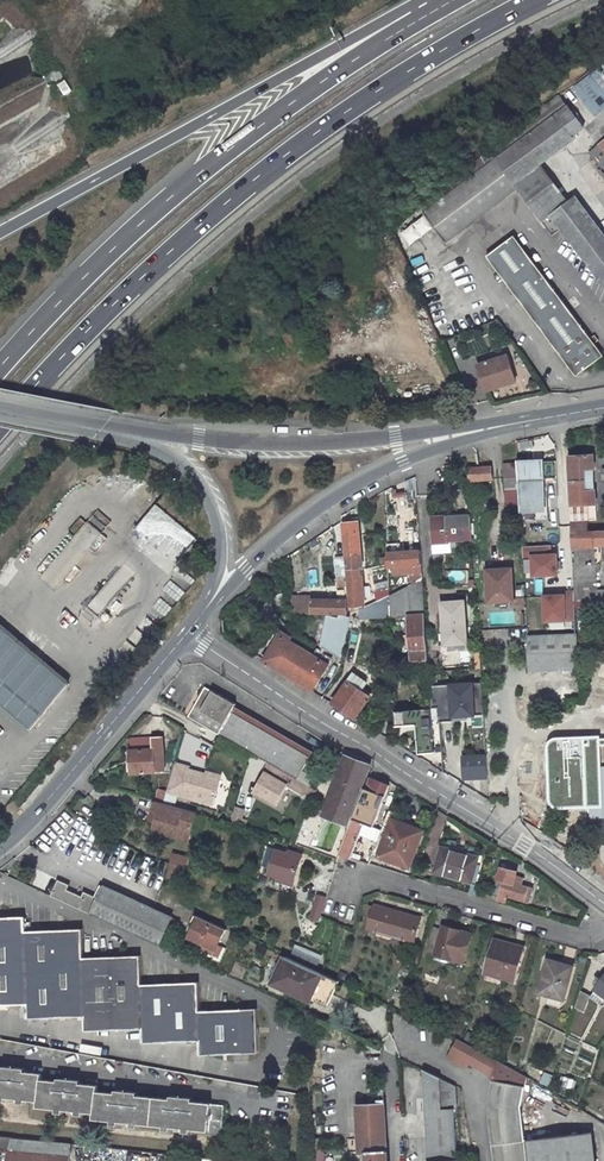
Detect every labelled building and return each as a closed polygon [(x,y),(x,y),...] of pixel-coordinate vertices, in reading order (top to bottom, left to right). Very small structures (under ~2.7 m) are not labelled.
[(603,108),(603,91),(589,73),(571,88),(594,116),(603,108)] [(59,85),(64,96),(72,92),(66,81),(59,85)] [(567,106),(518,142),(495,160),(513,185),(538,166),(574,139),(572,136),(583,128),(567,106)] [(597,145),(589,151),(603,167),(603,166),(603,153),(597,145)] [(489,152),(461,173),(466,180),(423,211),(445,241),(516,188),(513,185),(495,160),(489,152)] [(540,220),(549,213),(565,201),(538,166),(513,185),(516,188),(540,220)] [(549,213),(540,220),(550,233),(559,226),(603,285),(603,233),(574,194),(565,201),(549,213)] [(485,255),(576,376),(603,355),(512,234),(485,255)] [(507,356),(477,366),(485,390),(514,382),(507,356)] [(330,384),(341,380),(338,371),(327,374),(330,384)] [(592,455),(567,456),(569,479),(581,479),(590,479),(590,471),(592,470),(592,455)] [(541,461),(516,463),(518,490),(520,521),(544,520),(541,461)] [(471,467),(471,463),(466,463),(467,467),(469,467),(469,480),(490,479),(490,466),(471,467)] [(518,490),(516,463),(501,464),(503,491),(518,490)] [(594,520),(593,488),(590,488),(590,479),(581,479),(569,479),(570,531),(587,531),(587,520),(594,520)] [(55,589),(111,519),(98,508),(42,578),(55,589)] [(192,544),(152,509),(133,533),(173,567),(192,544)] [(470,514),(448,516),(447,514),(430,515),(432,551),(447,550),(449,547),(449,541),(450,541),(450,539),(471,537),(470,514)] [(352,518),(352,522),(343,523),(350,610),(354,610),(353,606),(359,606),(359,599),(363,599),(356,522),(357,522),(356,518),(352,518)] [(587,531),(570,531),(572,577),(593,577),(592,564),(600,564),(600,546),(603,546),(603,530),(587,531)] [(386,548),(387,567),(393,567),(394,570),(405,569),(405,571),(416,570),(417,582),(421,580),(420,551),(404,552),(404,544),(398,545),(399,548),(386,548)] [(549,544),(521,545),(522,555),(531,555),(532,574),(557,573),(556,567),(556,562),(555,553),(549,553),(549,544)] [(511,567),(486,569),(488,602),(513,600),(511,567)] [(99,613),(129,576),(121,570),(91,607),(99,613)] [(174,579),(183,586),(189,577),(180,570),(174,579)] [(535,594),(543,594),(543,578),(535,578),(535,594)] [(421,580),(417,582),(403,589),(405,616),(410,616),(424,615),(421,580)] [(574,607),(573,590),(562,591),(563,594),(554,594),(549,594),(543,595),(544,620),(574,619),(574,607)] [(603,607),(603,590),(573,590),(574,607),(603,607)] [(389,617),(388,596),(388,595),(361,609),(365,619),(389,617)] [(311,614),(312,601),(311,597),(288,597),(289,615),(311,614)] [(343,600),(312,601),(311,614),(347,614),(347,597),(344,597),(343,600)] [(466,644),(463,598),(439,600),(440,610),(437,610),(437,624),(443,624),(444,645),(466,644)] [(165,600),(156,606),(163,616),(172,609),(165,600)] [(341,661),(346,631),(348,622),(349,617),(338,615),(338,617),(325,616),(322,642),(317,643),(317,645),(341,661)] [(427,661),(424,615),(410,616),(412,657),(410,657),(411,661),(427,661)] [(546,621),(547,630),(565,629),(564,620),(546,621)] [(270,649),(281,631),(270,624),(259,641),(269,648),(270,649)] [(437,624),(435,624),(436,646),(444,645),(443,624),(437,624)] [(328,665),(316,657),(286,638),(288,635),(281,631),(270,649),(269,648),(263,656),(268,660),(266,662),(312,692),(328,665)] [(526,634),(529,672),(576,671),(575,632),(526,634)] [(0,633),(0,711),(32,738),(69,691),(0,633)] [(320,651),(316,657),(328,665),(332,658),(320,651)] [(348,680),(345,685),(358,694),(359,691),(361,689),(348,680)] [(482,715),(480,683),(437,686),(439,722),(452,721),(452,717),(482,715)] [(359,691),(358,694),(345,685),(332,704),(354,720),(369,698),(359,691)] [(301,772),(226,722),(234,710),(203,689),(184,718),(266,771),(291,787),(301,772)] [(419,738),(420,752),(434,751),(431,709),(395,711),(395,726),(417,724),(418,738),(419,738)] [(129,752),(131,774),(154,772),(153,757),(164,756),(162,738),(151,738),(152,749),(129,752)] [(555,739),(551,742),(547,746),(546,749),(548,801),(550,805),(552,807),(558,810),(585,809),(583,748),(603,747),(603,740),(583,741),(583,738),(555,739)] [(361,763),(363,759),(346,753),(344,755),(361,763)] [(360,788),(369,766),(361,763),(344,755),(335,778),(360,788)] [(486,774),(485,756),(463,757),(464,775),(486,774)] [(503,780),(501,761),(487,762),(488,781),(503,780)] [(189,767),(174,763),(166,792),(213,805),(220,778),(188,770),(189,767)] [(291,787),(266,771),(250,797),(271,811),(282,793),(308,810),(312,800),(291,787)] [(370,835),(389,785),(369,776),(364,789),(349,827),(360,831),(370,835)] [(364,789),(360,788),(335,778),(329,793),(336,795),(327,818),(349,827),(364,789)] [(349,827),(327,818),(336,795),(329,793),(317,823),(347,834),(349,827)] [(195,813),(154,800),(151,809),(158,811),(156,817),(153,830),(175,837),(177,831),(189,834),(195,813)] [(244,824),(247,808),(234,806),(231,821),(244,824)] [(389,810),(373,852),(409,867),(423,831),(422,830),(399,822),(401,818),(402,815),(389,810)] [(423,827),(401,818),(399,822),(422,830),(423,827)] [(357,861),(359,855),(351,853),(360,831),(349,827),(347,834),(338,855),(357,861)] [(303,844),(307,831),(300,828),(295,841),(303,844)] [(189,834),(177,831),(175,837),(187,841),(189,834)] [(471,881),(477,858),(442,848),(435,872),(471,881)] [(303,859),(288,853),(275,849),(266,874),(277,878),(278,876),(295,882),(303,859)] [(288,853),(303,859),(304,855),(289,849),(288,853)] [(187,857),(173,853),(170,863),(171,863),(184,867),(187,857)] [(184,867),(171,863),(167,875),(181,879),(184,867)] [(521,886),(522,884),(513,881),(515,873),(500,869),(492,896),(497,898),(496,901),(505,904),(507,896),(524,902),(528,888),(521,886)] [(275,882),(293,888),(295,882),(278,876),(277,878),(275,882)] [(171,917),(172,916),(104,885),(98,898),(85,892),(83,896),(67,890),(70,885),(59,880),(52,896),(159,944),(162,936),(171,939),(179,921),(171,917)] [(326,898),(318,893),(313,911),(321,915),(326,898)] [(392,938),(403,941),(410,919),(376,910),(371,929),(394,934),(392,938)] [(219,944),(226,929),(195,914),(191,924),(194,926),(191,933),(189,937),(202,943),(205,944),(216,949),(219,944)] [(199,982),(142,984),(141,955),(84,958),(83,929),(26,931),(25,916),(0,917),(0,1005),(27,1005),(28,1019),(84,1017),(85,1031),(142,1029),(143,1043),(199,1041),(200,1055),(259,1053),(257,1009),(200,1010),(199,982)] [(443,930),(461,935),(462,931),(444,926),(443,930)] [(392,938),(394,934),(371,929),(370,933),(392,938)] [(462,931),(461,935),(443,930),(435,955),(465,964),(474,935),(462,931)] [(204,944),(202,943),(198,951),(220,961),(227,948),(219,944),(216,949),(204,944)] [(525,951),(497,943),(487,975),(516,984),(525,951)] [(328,1005),(339,981),(325,975),(285,956),(272,983),(292,992),(294,989),(328,1005)] [(575,969),(550,961),(540,995),(565,1003),(575,969)] [(576,1007),(585,1011),(591,994),(581,991),(576,1007)] [(601,993),(596,1000),(603,1006),(603,996),(601,993)] [(459,1039),(448,1058),(466,1067),(470,1064),(493,1076),(488,1106),(494,1160),(528,1160),(522,1107),(528,1077),(459,1039)] [(212,1103),(194,1101),(183,1100),(170,1099),(139,1095),(127,1094),(115,1093),(98,1091),(99,1085),(81,1083),(70,1082),(58,1081),(42,1079),(42,1073),(26,1072),(15,1070),(2,1069),(0,1069),(0,1097),(6,1098),(19,1099),(26,1100),(38,1101),(38,1107),(57,1109),(64,1110),(77,1111),(84,1112),(94,1113),(94,1119),(112,1121),(119,1121),(132,1123),(139,1123),(164,1126),(171,1127),(184,1128),(191,1129),(209,1131),(209,1134),(221,1135),(225,1105),(212,1104),(212,1103)] [(441,1077),(424,1069),(429,1160),(458,1159),(455,1108),(443,1109),(441,1077)] [(544,1071),(540,1082),(549,1086),(553,1075),(544,1071)] [(561,1086),(575,1089),(577,1078),(563,1076),(561,1086)] [(455,1108),(458,1108),(457,1086),(441,1077),(443,1109),(455,1108)] [(387,1151),(384,1104),(357,1105),(359,1153),(366,1152),(367,1160),(387,1160),(387,1151)] [(591,1132),(526,1140),(529,1160),(594,1160),(591,1132)] [(71,1143),(11,1138),(0,1136),(0,1151),(8,1152),(8,1160),(69,1160),(71,1143)] [(325,1137),(313,1137),(314,1160),(326,1160),(325,1137)]
